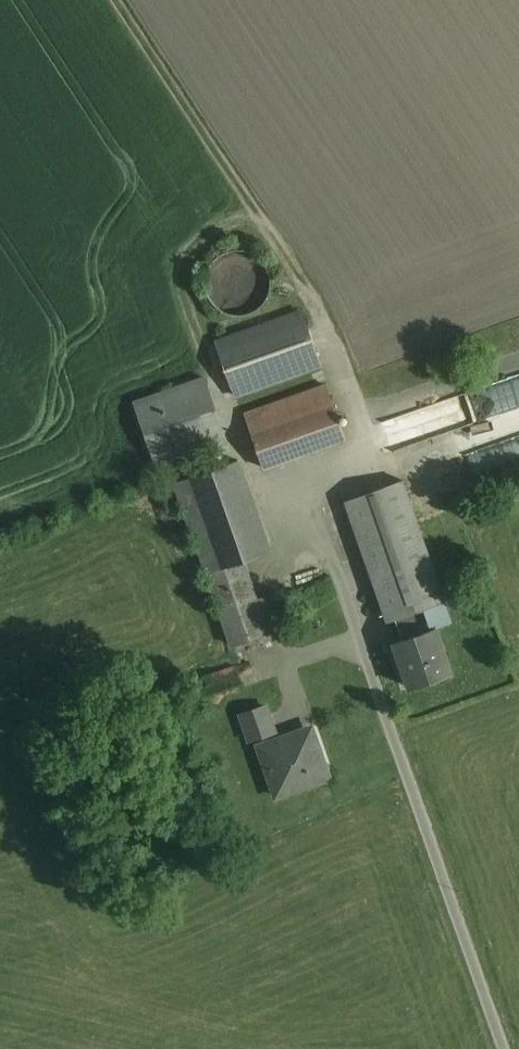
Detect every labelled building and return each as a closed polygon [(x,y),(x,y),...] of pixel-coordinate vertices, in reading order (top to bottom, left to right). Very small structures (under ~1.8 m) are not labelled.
[(267,306),(267,280),(212,281),(212,293),(223,293),(223,307),(267,306)] [(215,339),(235,396),(323,364),(302,308),(215,339)] [(220,425),(197,361),(126,386),(148,450),(220,425)] [(264,471),(349,438),(323,364),(235,396),(264,471)] [(502,413),(457,426),(464,450),(518,433),(518,372),(492,380),(502,413)] [(391,443),(496,411),(489,385),(383,418),(391,443)] [(271,553),(241,460),(177,484),(213,573),(271,553)] [(396,467),(337,488),(389,622),(445,601),(396,467)] [(440,625),(390,642),(407,693),(457,676),(440,625)] [(241,715),(249,740),(274,731),(266,707),(241,715)] [(312,728),(259,746),(276,796),(329,778),(312,728)]
